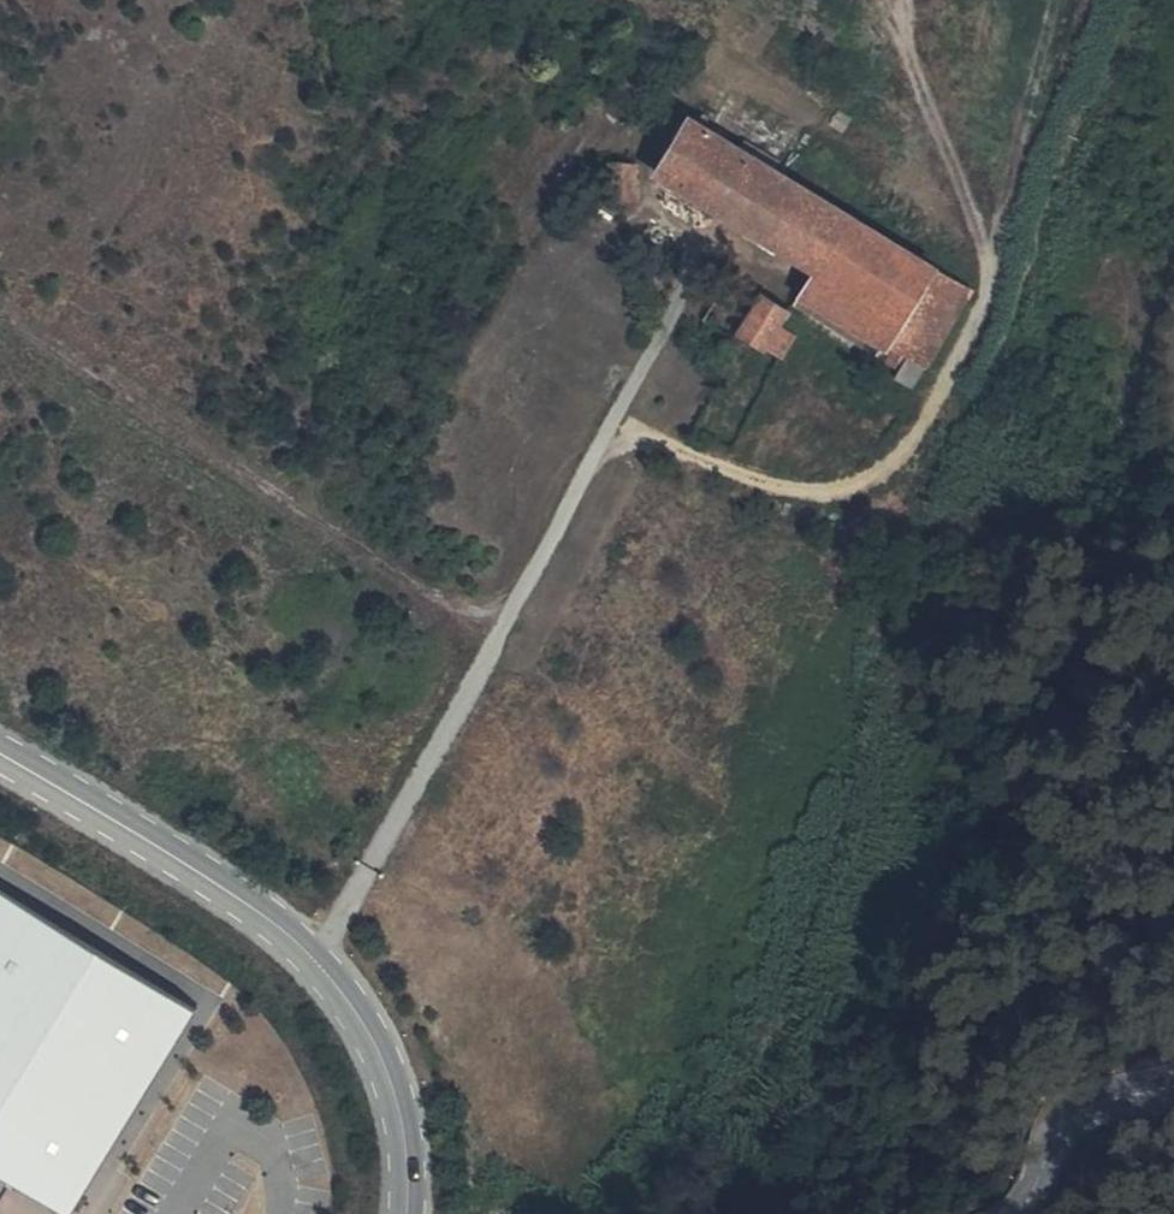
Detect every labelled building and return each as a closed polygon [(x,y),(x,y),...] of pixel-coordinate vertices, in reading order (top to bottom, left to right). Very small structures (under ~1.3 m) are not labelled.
[(917,376),(970,286),(685,115),(653,170),(814,266),(792,301),(917,376)] [(632,199),(633,159),(606,158),(605,198),(632,199)] [(734,320),(763,338),(774,320),(782,306),(727,273),(697,320),(723,337),(734,320)] [(774,320),(763,338),(760,342),(778,353),(793,330),(774,320)] [(201,984),(0,875),(0,1167),(77,1209),(201,984)]
